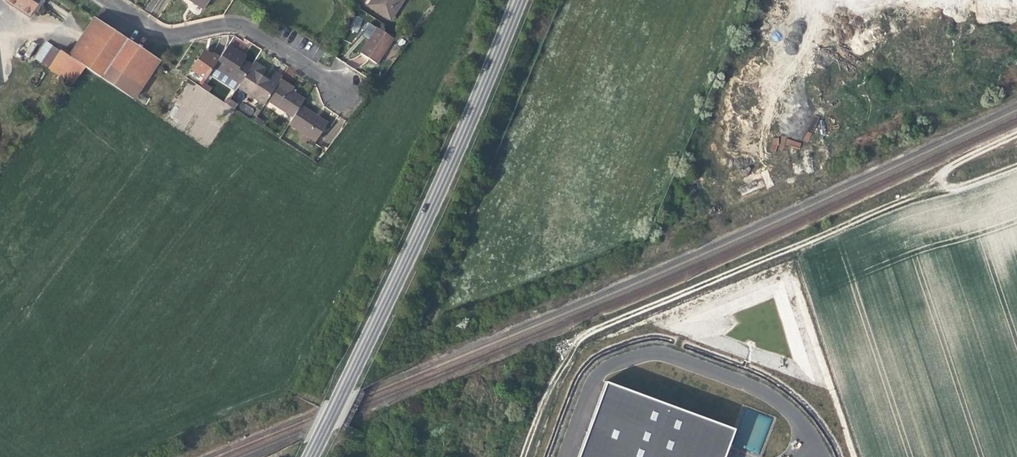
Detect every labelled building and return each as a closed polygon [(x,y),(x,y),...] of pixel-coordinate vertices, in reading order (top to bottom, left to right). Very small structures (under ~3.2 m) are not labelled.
[(17,7),(29,15),(39,0),(6,0),(17,7)] [(195,4),(203,9),(209,0),(189,0),(195,4)] [(371,7),(390,19),(403,0),(376,0),(371,7)] [(95,17),(69,55),(85,66),(135,99),(161,61),(95,17)] [(364,32),(370,36),(376,28),(369,24),(364,32)] [(393,38),(376,27),(376,28),(370,36),(368,40),(359,53),(376,64),(393,38)] [(35,58),(48,66),(60,49),(47,40),(35,58)] [(228,45),(220,58),(214,66),(240,84),(252,66),(244,60),(246,57),(240,53),(228,45)] [(73,83),(85,66),(69,55),(60,49),(48,66),(73,83)] [(206,79),(214,66),(220,58),(214,54),(211,52),(210,54),(203,50),(190,69),(206,79)] [(266,69),(255,62),(252,66),(240,84),(238,87),(249,95),(264,104),(267,100),(280,79),(281,78),(274,73),(270,79),(268,81),(262,76),(263,74),(266,69)] [(267,100),(293,117),(300,105),(304,100),(291,91),(294,88),(292,87),(280,79),(267,100)] [(251,115),(254,109),(242,102),(238,108),(251,115)] [(315,114),(300,105),(293,117),(288,124),(315,141),(325,127),(312,119),(315,114)] [(319,117),(315,114),(312,119),(325,127),(327,123),(319,117)] [(606,380),(578,456),(721,456),(732,426),(606,380)] [(758,454),(772,419),(760,414),(752,435),(751,435),(746,450),(758,454)]
